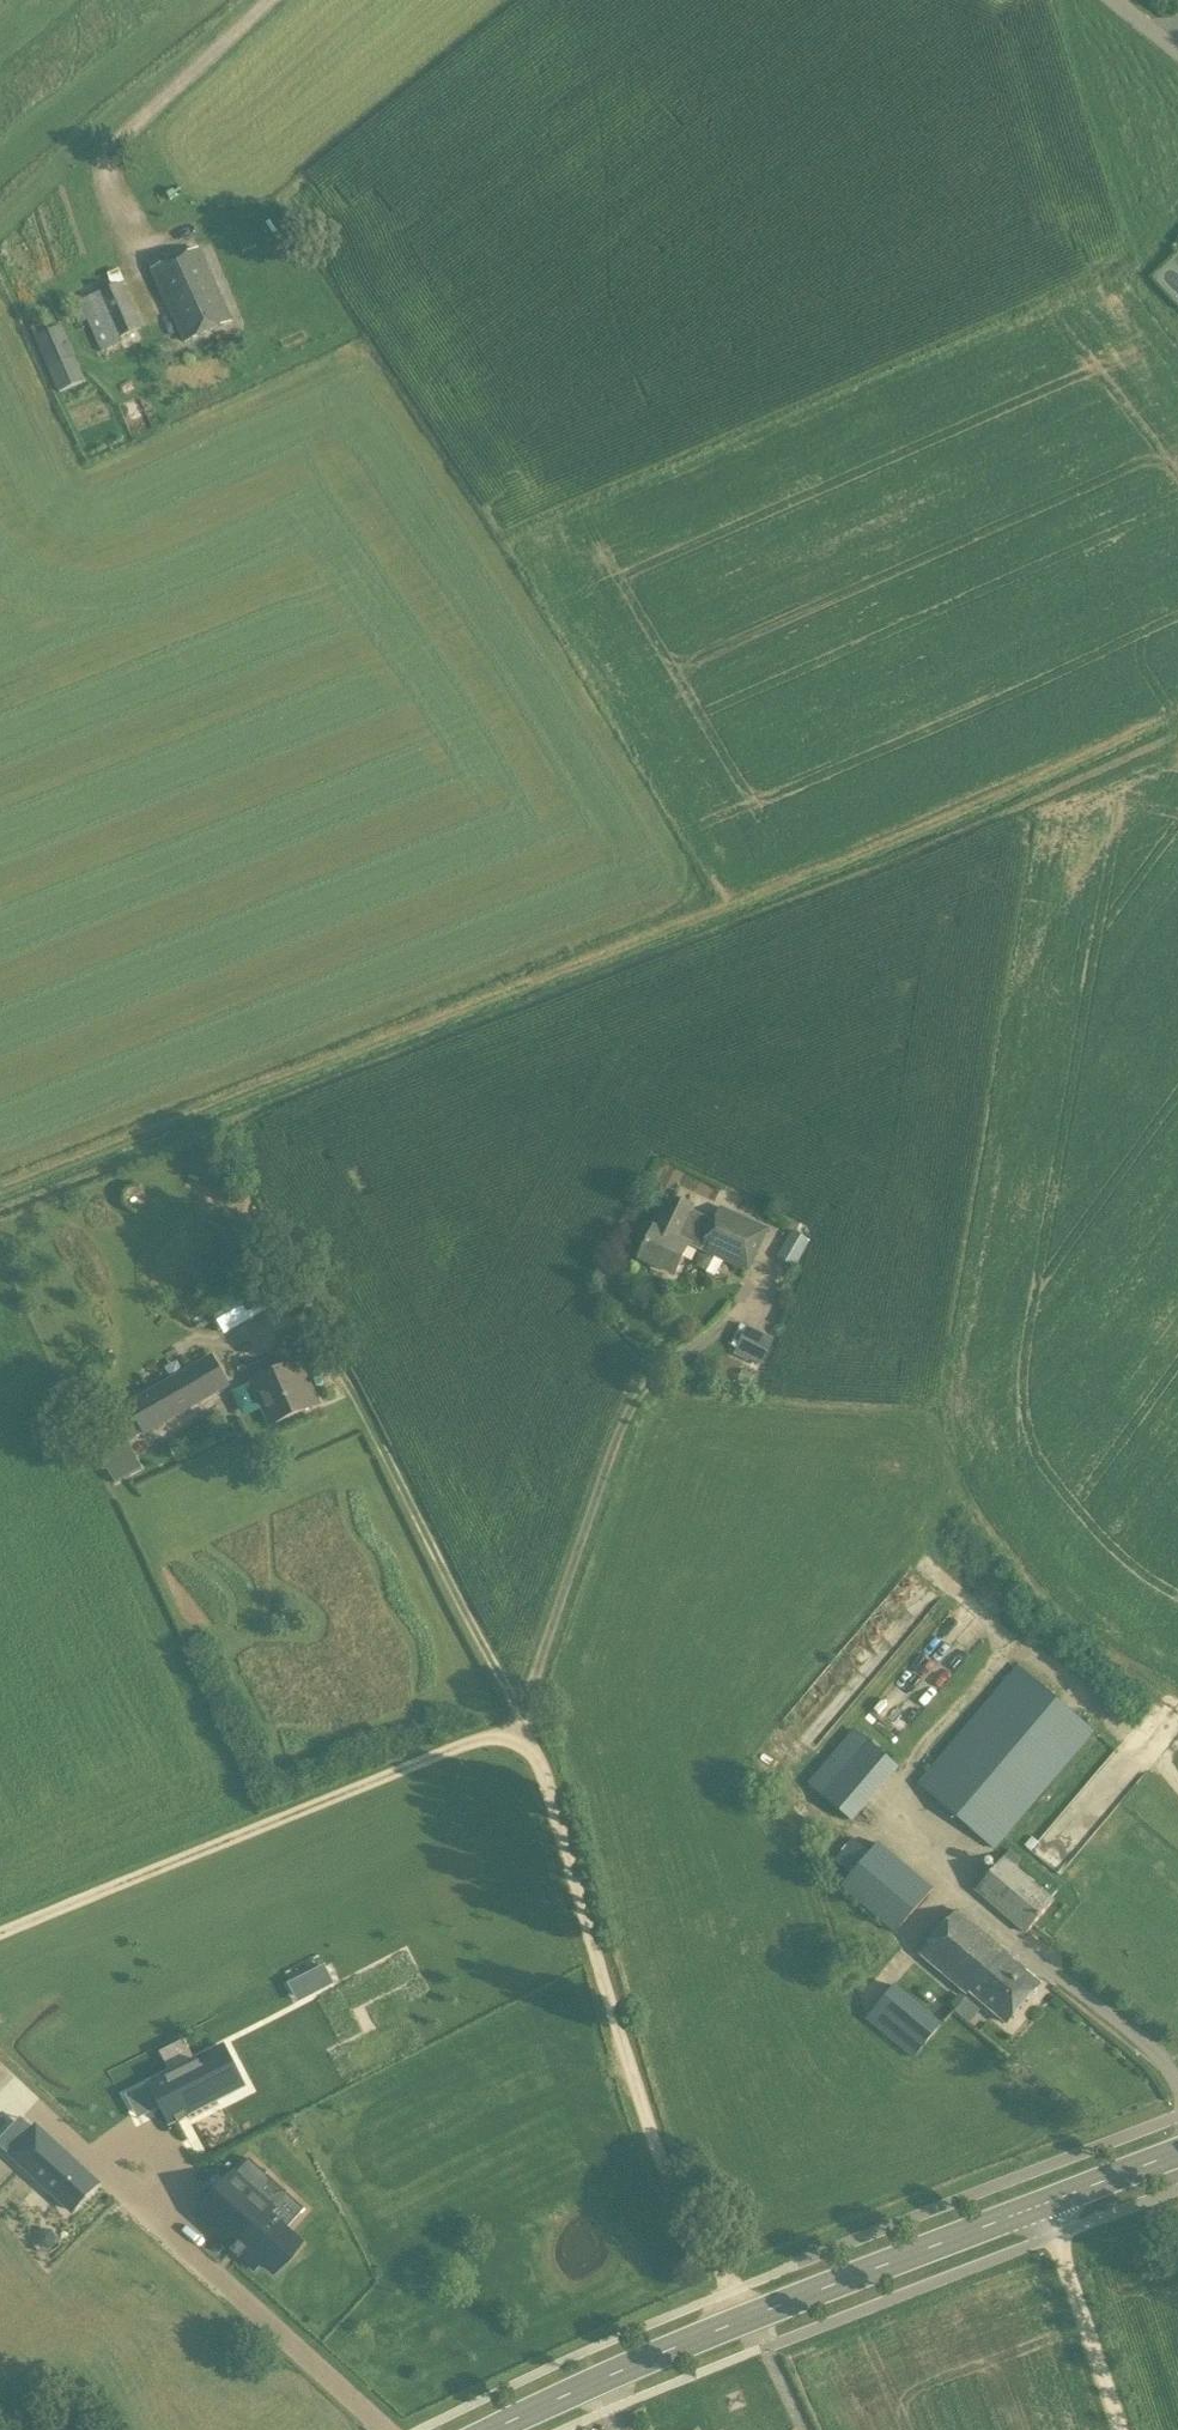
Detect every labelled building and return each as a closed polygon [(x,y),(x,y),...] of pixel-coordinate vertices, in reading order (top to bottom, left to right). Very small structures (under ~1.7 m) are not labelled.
[(232,321),(199,249),(153,270),(185,342),(232,321)] [(142,329),(122,283),(79,302),(91,330),(83,334),(89,347),(98,343),(102,353),(124,343),(122,338),(142,329)] [(29,335),(52,393),(79,382),(57,324),(29,335)] [(674,1276),(689,1244),(701,1249),(700,1251),(749,1273),(770,1227),(731,1210),(736,1199),(724,1193),(712,1220),(693,1211),(695,1206),(669,1196),(656,1226),(640,1260),(674,1276)] [(791,1228),(776,1257),(795,1266),(810,1238),(791,1228)] [(225,1334),(263,1311),(243,1278),(214,1295),(221,1306),(211,1311),(225,1334)] [(774,1338),(746,1324),(733,1353),(760,1366),(774,1338)] [(211,1358),(148,1394),(163,1421),(164,1422),(227,1385),(211,1358)] [(271,1425),(319,1403),(315,1394),(300,1361),(252,1382),(264,1407),(271,1425)] [(112,1416),(94,1426),(109,1451),(99,1456),(115,1483),(142,1468),(127,1442),(163,1421),(148,1394),(111,1415),(112,1416)] [(1018,1665),(917,1783),(994,1850),(1095,1731),(1018,1665)] [(807,1783),(852,1821),(898,1768),(854,1729),(807,1783)] [(838,1887),(894,1933),(933,1887),(877,1841),(868,1852),(853,1839),(835,1860),(850,1872),(838,1887)] [(1004,1856),(975,1891),(1026,1934),(1038,1919),(1054,1899),(1050,1895),(1004,1856)] [(1008,1954),(958,1911),(921,1955),(967,1994),(969,1992),(1007,2023),(1039,1985),(1006,1957),(1008,1954)] [(323,1964),(305,1974),(314,1992),(333,1982),(323,1964)] [(865,2019),(913,2059),(942,2023),(894,1983),(865,2019)] [(961,1997),(954,2009),(969,2019),(977,2007),(961,1997)] [(226,2074),(214,2050),(126,2095),(134,2110),(138,2118),(163,2105),(171,2121),(215,2099),(208,2083),(226,2074)] [(0,2137),(0,2149),(55,2199),(81,2170),(20,2115),(11,2125),(0,2137)] [(249,2159),(197,2216),(217,2234),(254,2268),(261,2261),(274,2273),(299,2245),(285,2233),(267,2216),(274,2209),(254,2190),(267,2176),(249,2159)]
